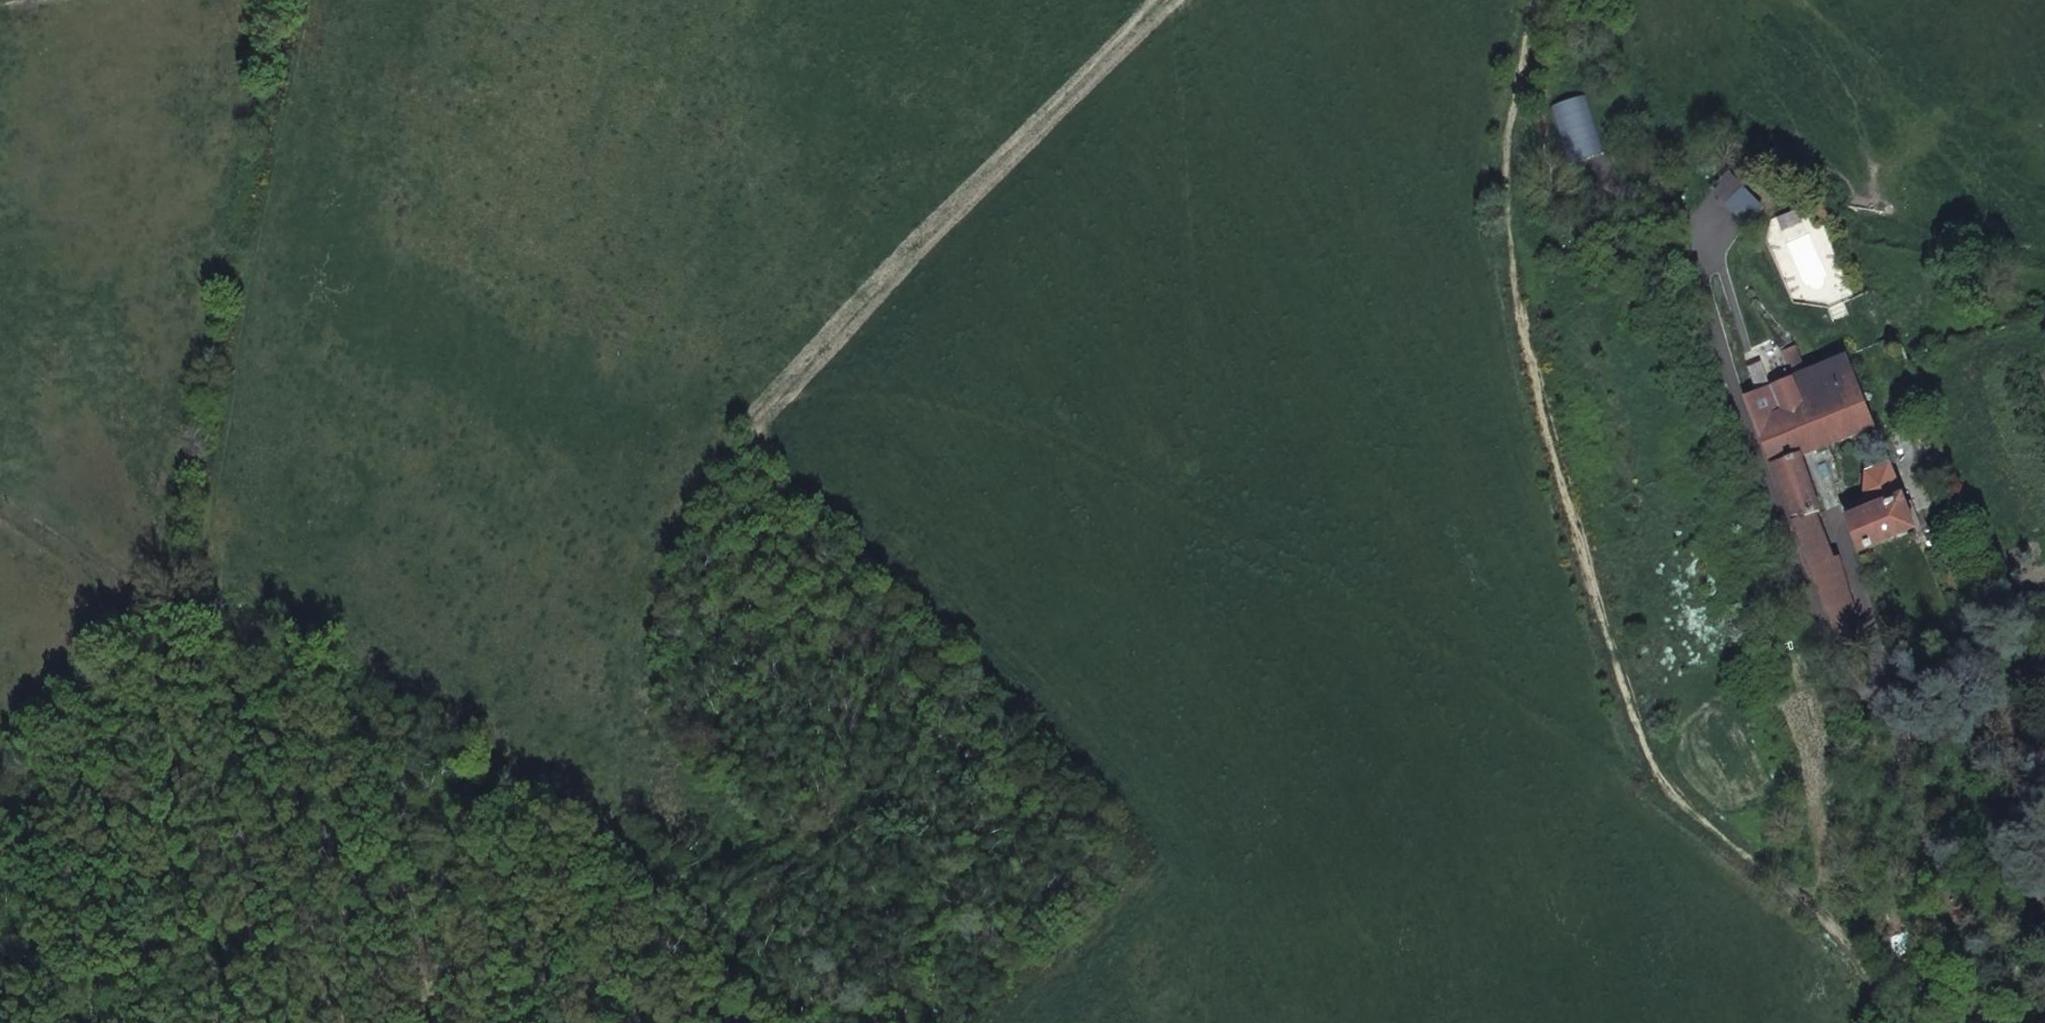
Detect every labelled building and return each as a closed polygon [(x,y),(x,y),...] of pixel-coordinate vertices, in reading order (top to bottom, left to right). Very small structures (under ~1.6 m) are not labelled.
[(1773,466),(1811,560),(1835,550),(1818,505),(1821,504),(1801,449),(1876,420),(1848,352),(1745,392),(1773,466)] [(1864,545),(1866,544),(1919,524),(1887,445),(1870,451),(1877,465),(1876,468),(1874,471),(1871,484),(1874,492),(1866,496),(1868,502),(1852,509),(1864,545)] [(1811,560),(1837,630),(1863,627),(1842,548),(1835,550),(1811,560)]
